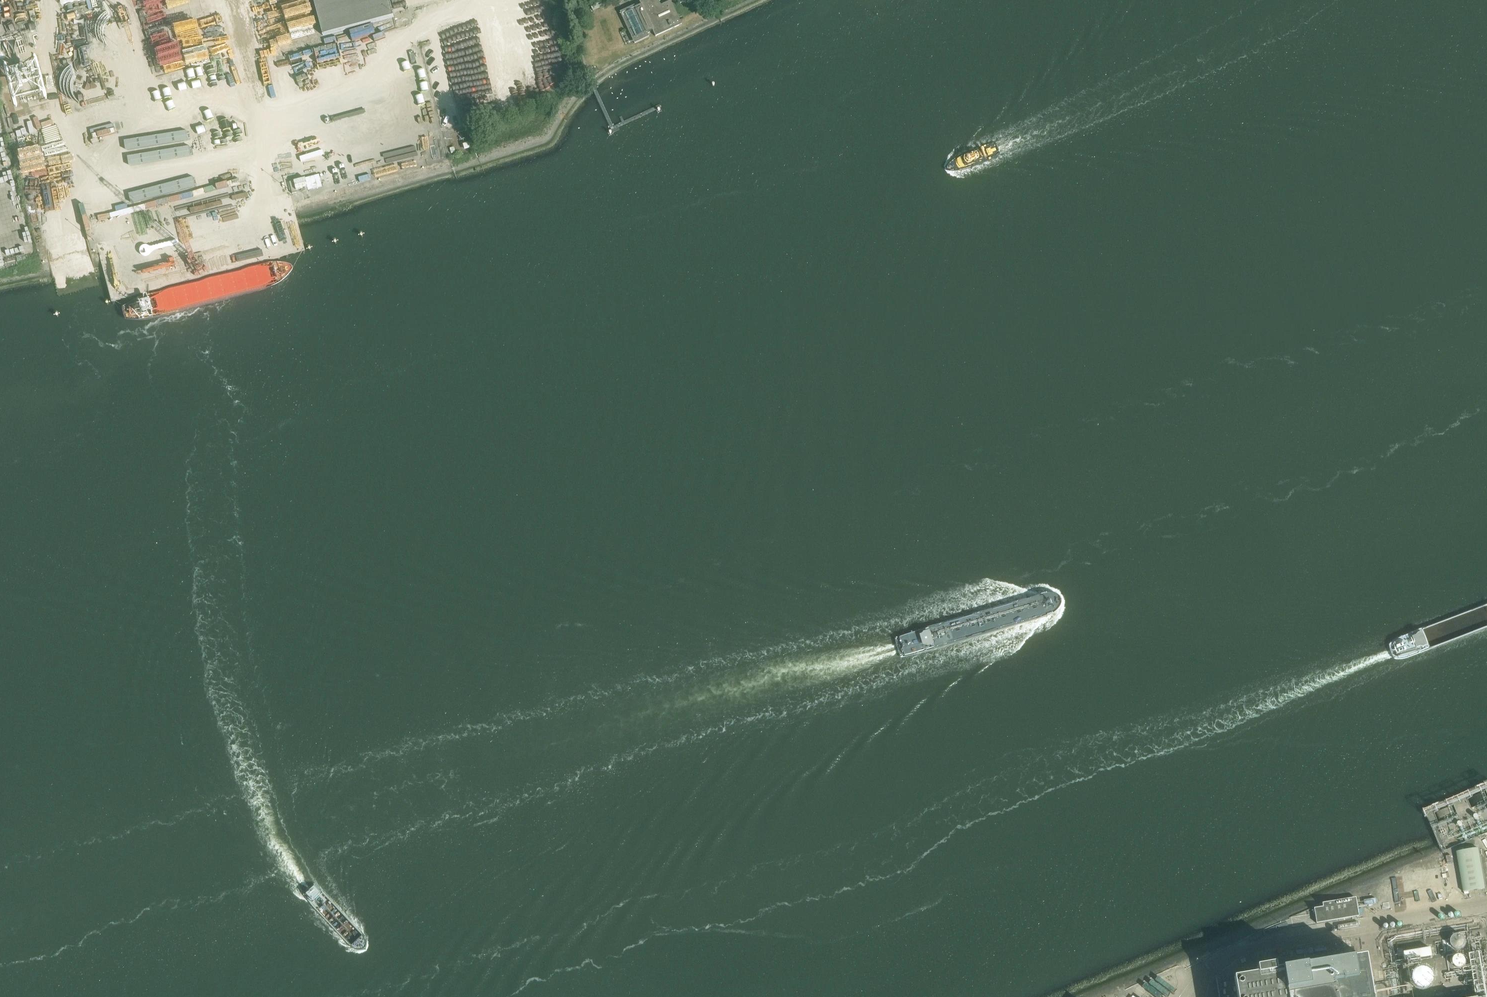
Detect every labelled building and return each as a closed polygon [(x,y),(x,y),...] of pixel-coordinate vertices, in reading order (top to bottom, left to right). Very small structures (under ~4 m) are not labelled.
[(139,54),(167,47),(155,0),(125,0),(139,54)] [(386,0),(311,0),(322,41),(392,23),(386,0)] [(653,32),(656,38),(682,26),(671,1),(661,6),(658,0),(644,0),(640,2),(641,5),(635,8),(634,6),(620,13),(633,41),(647,35),(647,34),(653,31),(653,32)] [(573,23),(585,20),(582,8),(570,11),(573,23)] [(563,64),(554,15),(530,19),(533,38),(514,41),(516,54),(462,63),(463,71),(440,75),(449,122),(528,108),(526,97),(559,91),(554,65),(563,64)] [(250,205),(251,218),(257,218),(256,214),(263,214),(263,205),(250,205)] [(1486,889),(1479,849),(1458,852),(1464,893),(1486,889)] [(1317,923),(1359,917),(1356,899),(1322,904),(1323,908),(1314,909),(1317,923)] [(1463,930),(1463,927),(1461,925),(1459,924),(1457,923),(1454,923),(1452,925),(1450,927),(1450,929),(1450,932),(1451,934),(1453,936),(1456,937),(1459,936),(1461,935),(1463,933),(1463,930)] [(1466,950),(1466,949),(1466,947),(1465,945),(1462,943),(1460,942),(1457,943),(1454,944),(1452,946),(1452,949),(1452,952),(1454,954),(1456,956),(1458,957),(1461,956),(1464,955),(1466,953),(1466,950)] [(1431,957),(1430,948),(1404,952),(1406,967),(1420,964),(1419,959),(1431,957)] [(1365,959),(1275,973),(1275,968),(1256,971),(1258,978),(1233,982),(1233,978),(1216,980),(1219,996),(1372,996),(1365,959)] [(1435,979),(1435,978),(1434,975),(1432,972),(1430,970),(1426,969),(1423,970),(1420,972),(1419,973),(1418,975),(1417,978),(1418,981),(1419,984),(1422,986),(1426,987),(1427,987),(1429,986),(1432,985),(1434,982),(1435,979)]
